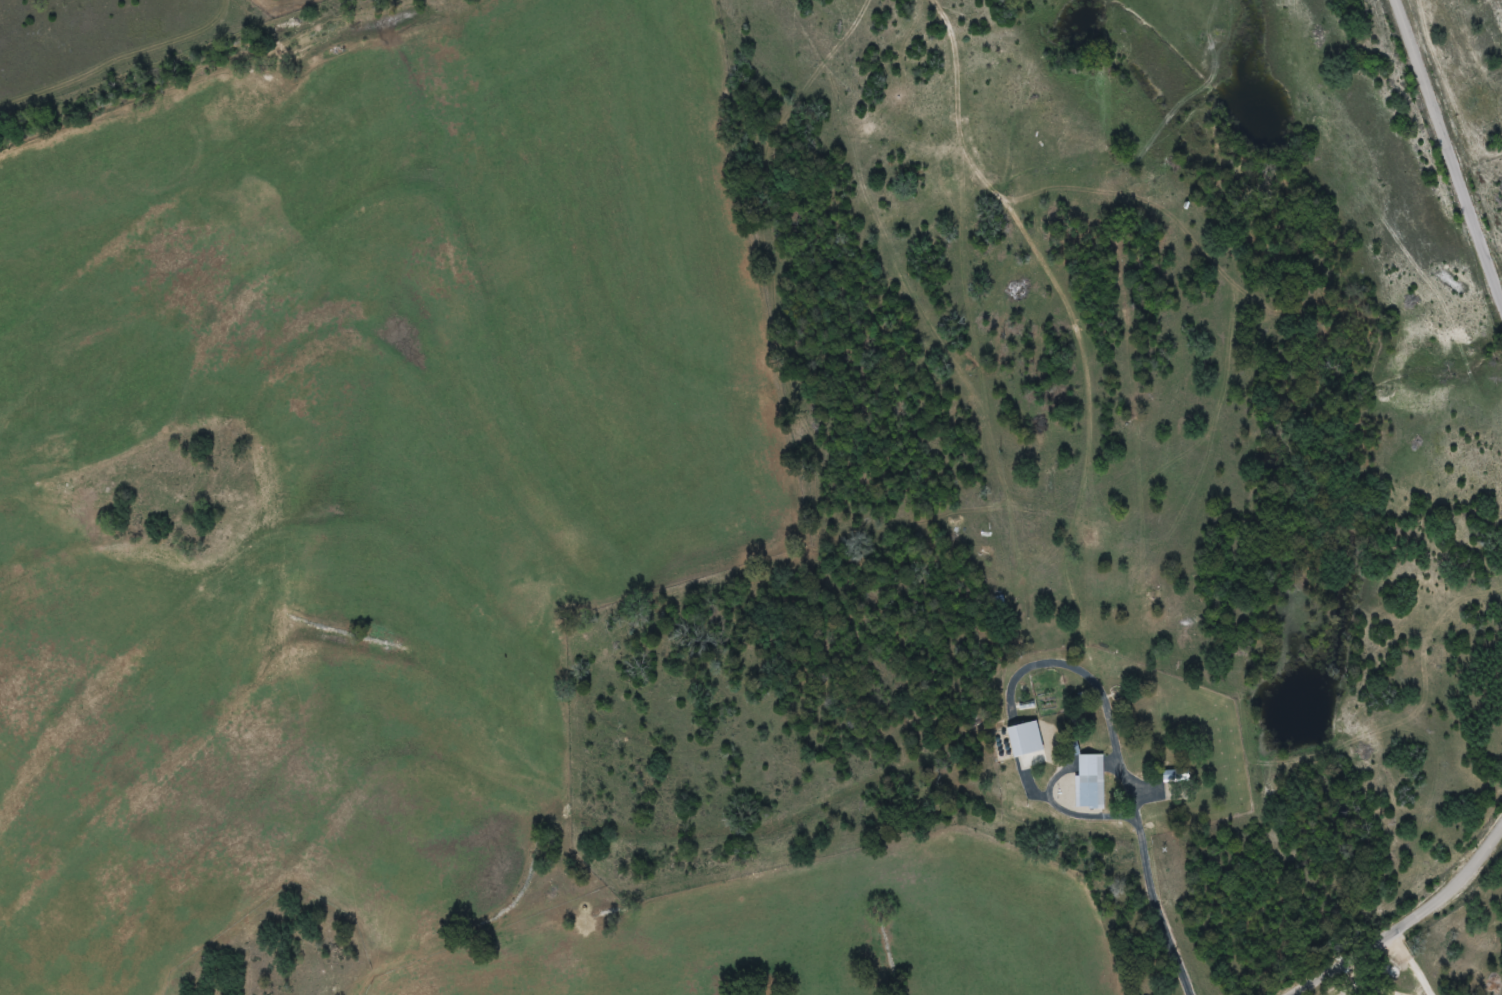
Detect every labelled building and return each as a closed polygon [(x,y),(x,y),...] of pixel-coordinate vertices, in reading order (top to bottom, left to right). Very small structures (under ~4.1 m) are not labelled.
[(1010,758),(1042,750),(1035,720),(1002,727),(1010,758)] [(1077,809),(1101,809),(1101,755),(1077,755),(1077,809)]
